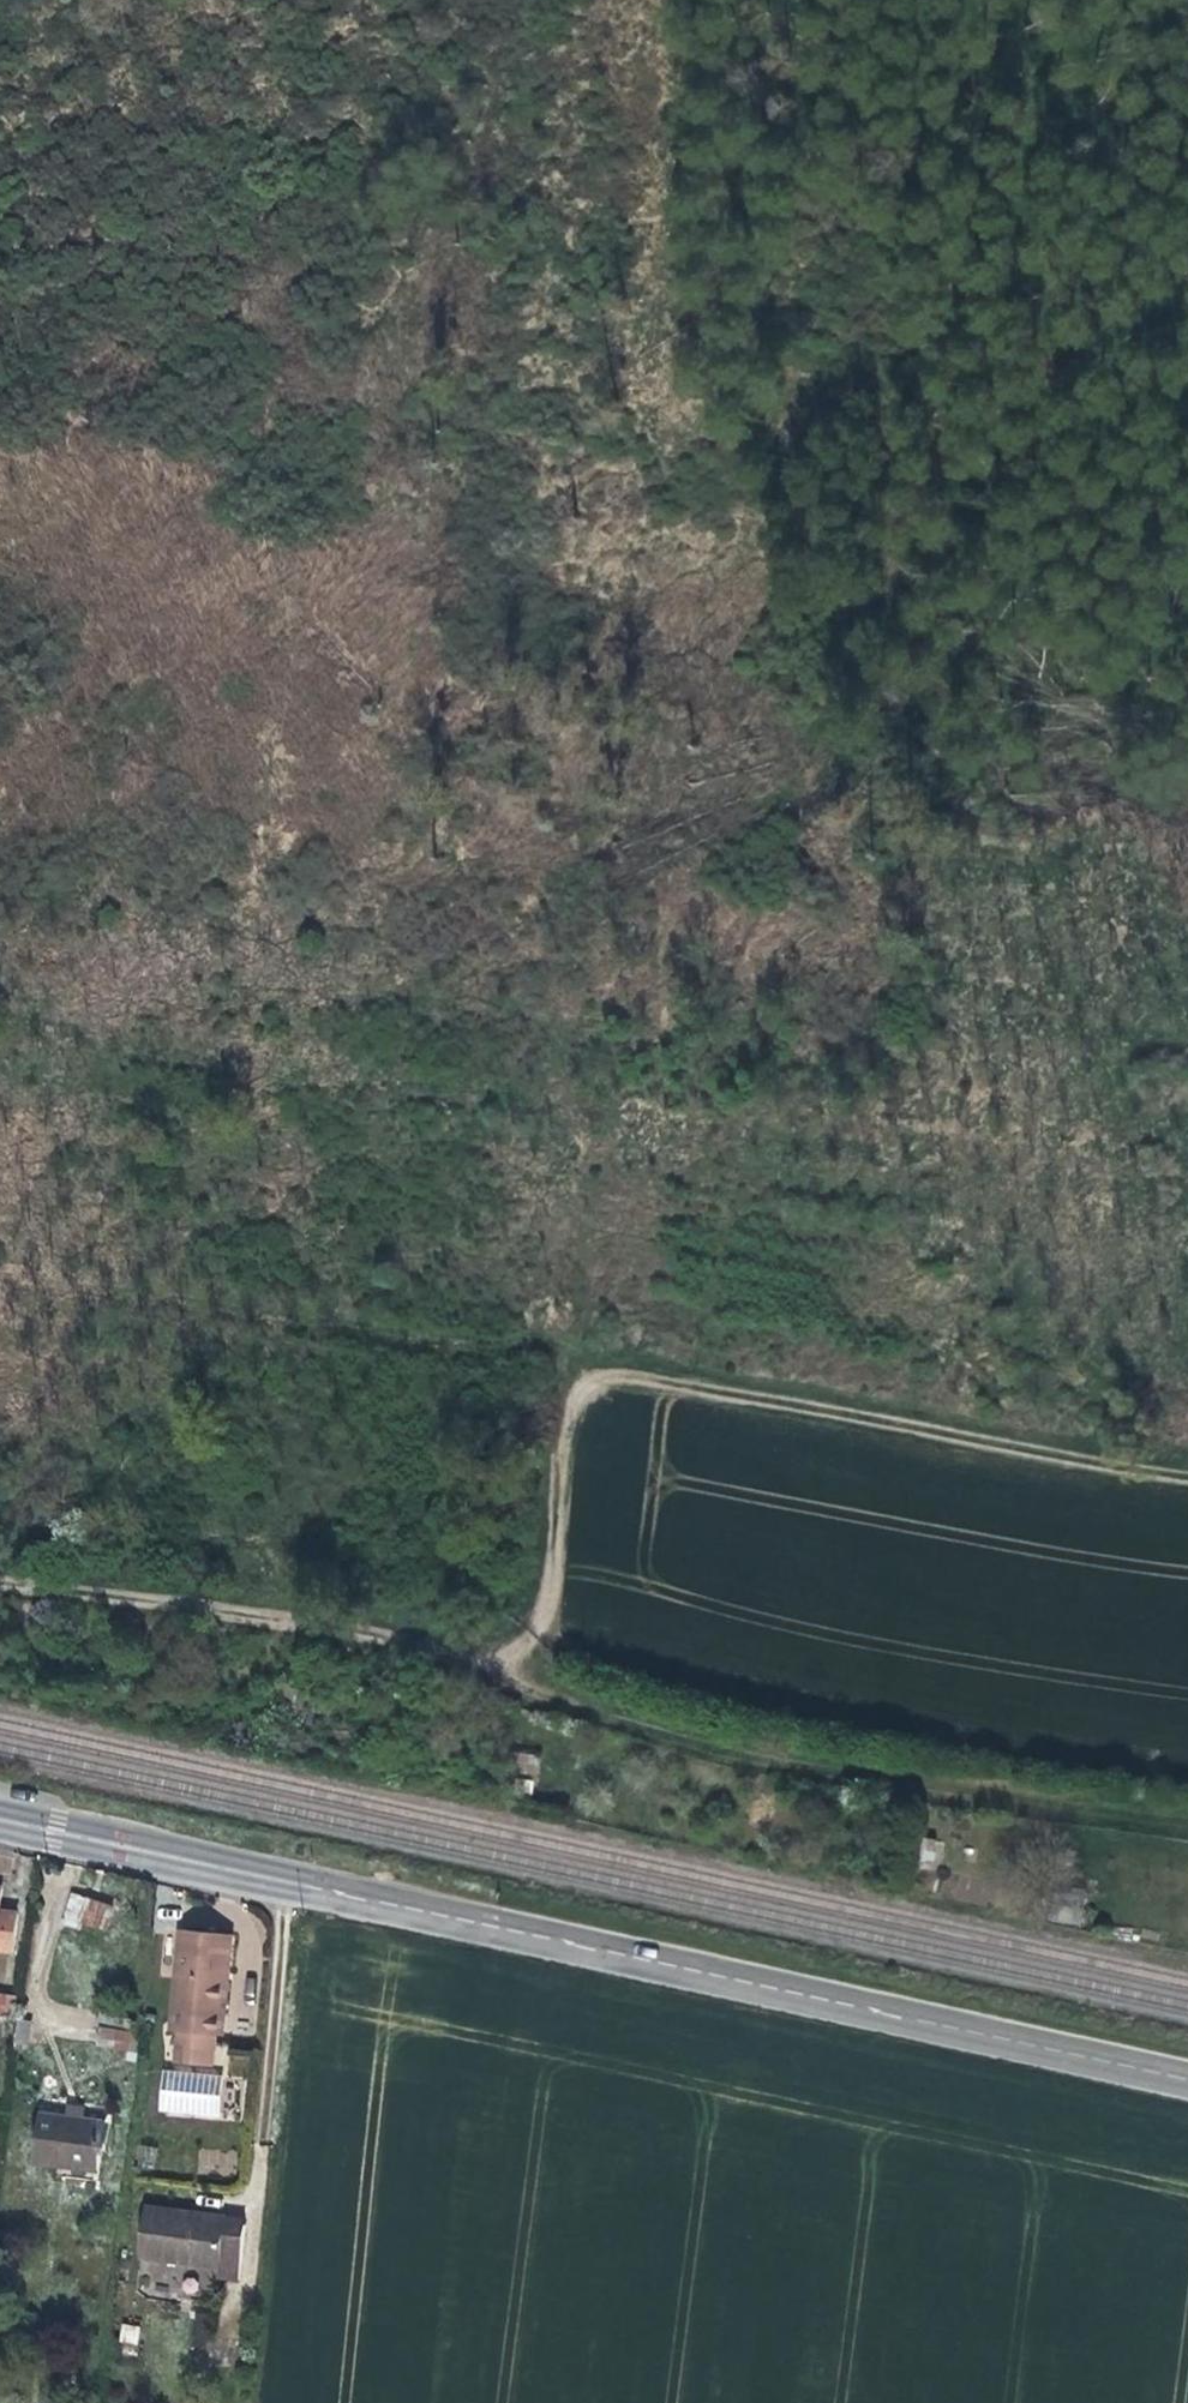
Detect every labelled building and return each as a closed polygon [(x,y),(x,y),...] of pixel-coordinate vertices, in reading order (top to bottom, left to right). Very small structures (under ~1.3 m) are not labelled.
[(527,1754),(504,1752),(502,1772),(524,1774),(527,1754)] [(533,1774),(535,1755),(527,1754),(524,1774),(533,1774)] [(531,1798),(533,1782),(518,1781),(516,1797),(531,1798)] [(923,1861),(927,1841),(913,1837),(910,1858),(923,1861)] [(1074,1852),(1061,1850),(1059,1866),(1072,1868),(1074,1852)] [(1072,1868),(1059,1866),(1056,1879),(1070,1882),(1072,1868)] [(60,1926),(79,1931),(81,1924),(106,1932),(114,1910),(73,1895),(60,1926)] [(13,1953),(18,1915),(0,1912),(0,1951),(13,1953)] [(223,1964),(229,1964),(231,1964),(234,1928),(182,1922),(181,1932),(223,1936),(223,1964)] [(215,2032),(223,2033),(229,1964),(223,1964),(223,1936),(181,1932),(171,2028),(208,2031),(215,2032)] [(15,2016),(17,1996),(0,1994),(0,2014),(15,2016)] [(95,2048),(127,2051),(130,2030),(97,2027),(95,2048)] [(171,2030),(178,2030),(180,2031),(179,2053),(206,2056),(208,2031),(171,2028),(171,2030)] [(213,2064),(215,2032),(208,2031),(206,2056),(179,2053),(180,2031),(178,2030),(175,2061),(213,2064)] [(158,2116),(220,2118),(221,2073),(159,2071),(158,2116)] [(35,2161),(94,2168),(99,2124),(40,2117),(35,2161)] [(232,2173),(232,2150),(198,2150),(198,2173),(232,2173)] [(224,2228),(225,2221),(146,2210),(139,2263),(216,2273),(216,2287),(236,2290),(243,2231),(224,2228)] [(244,2223),(225,2221),(224,2228),(243,2231),(244,2223)] [(134,2354),(140,2326),(123,2322),(117,2350),(134,2354)]
